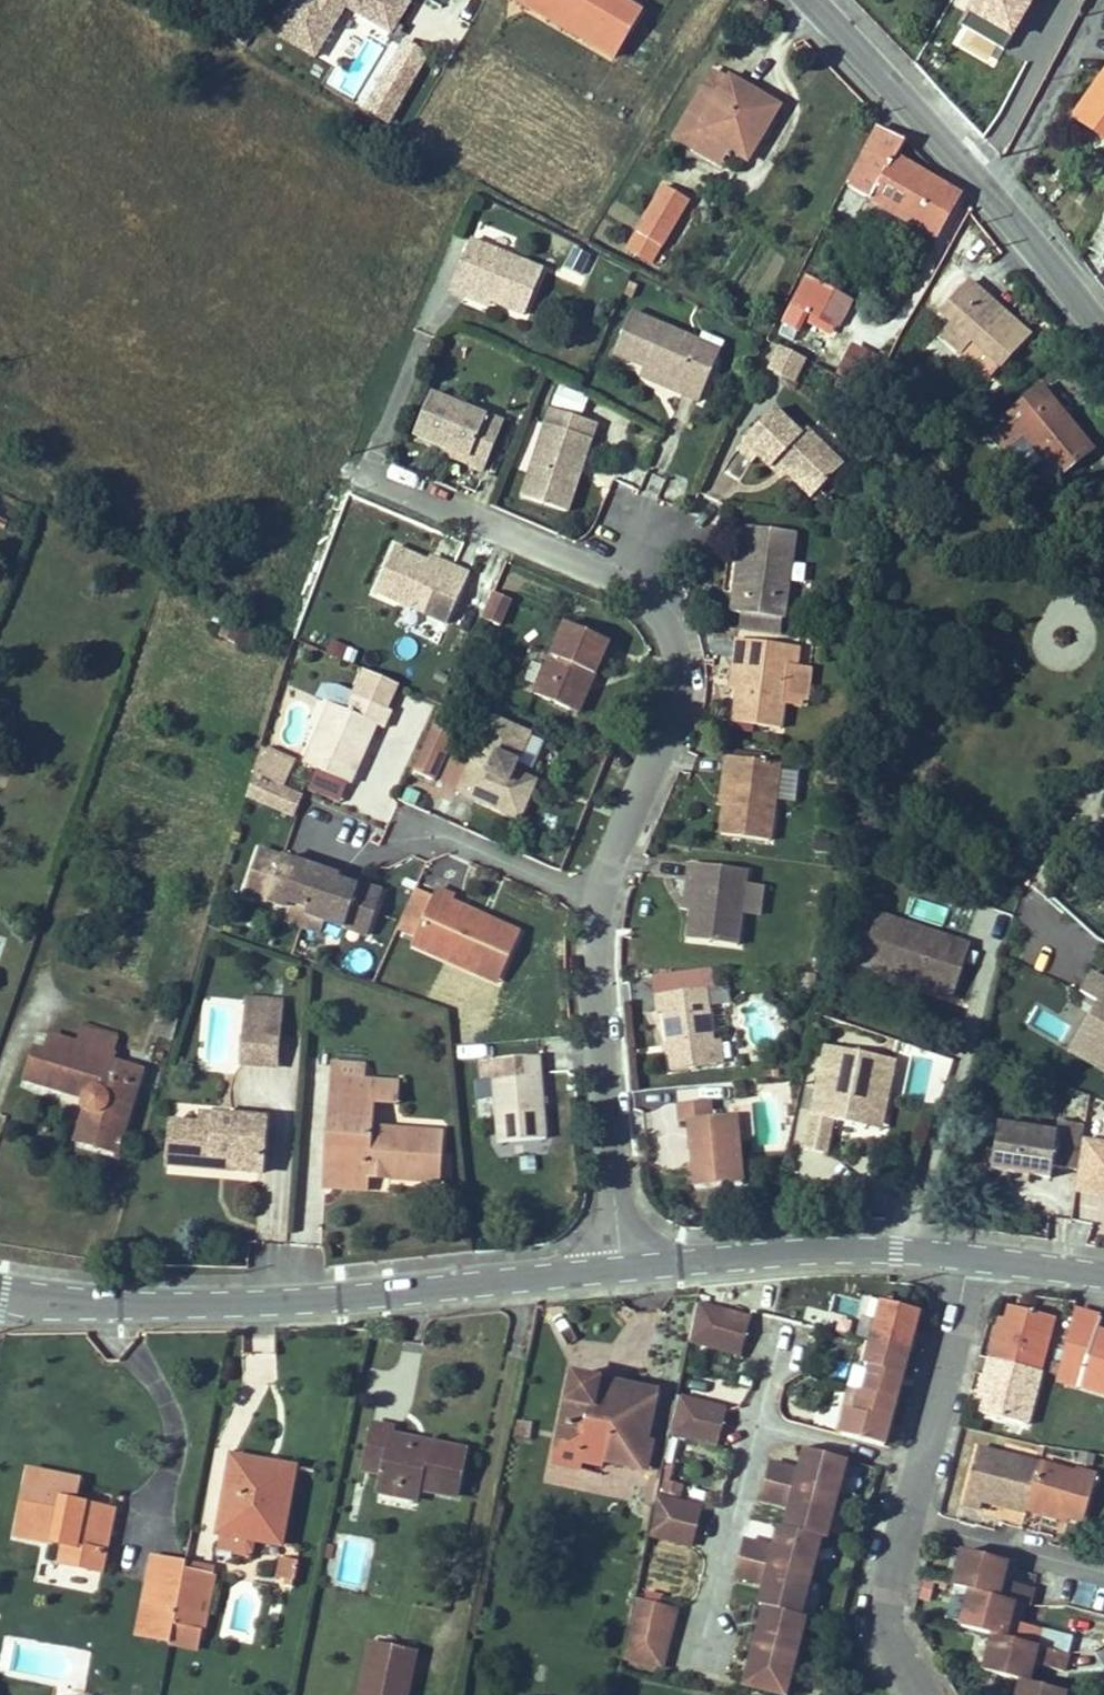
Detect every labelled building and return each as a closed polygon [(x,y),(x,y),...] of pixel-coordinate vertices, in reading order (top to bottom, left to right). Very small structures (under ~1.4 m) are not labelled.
[(319,56),(343,7),(397,32),(412,0),(286,0),(270,32),(319,56)] [(614,58),(641,12),(621,0),(518,0),(614,58)] [(405,43),(366,109),(388,121),(426,56),(405,43)] [(729,149),(748,160),(780,106),(730,76),(728,80),(713,71),(674,137),(695,149),(703,134),(729,149)] [(1103,136),(1103,75),(1076,114),(1103,136)] [(959,194),(896,157),(905,141),(877,126),(847,185),(934,236),(959,194)] [(703,134),(695,149),(720,164),(729,149),(703,134)] [(689,200),(665,186),(637,234),(661,247),(689,200)] [(1103,259),(1103,258),(1103,217),(1088,248),(1103,259)] [(661,247),(637,234),(628,250),(652,264),(661,247)] [(544,270),(471,240),(451,289),(468,297),(470,292),(491,301),(526,315),(544,270)] [(566,264),(585,273),(592,258),(573,249),(566,264)] [(807,279),(778,333),(822,357),(851,303),(807,279)] [(990,379),(1027,338),(997,312),(1000,309),(970,283),(942,314),(953,324),(942,337),(990,379)] [(470,292),(468,297),(489,305),(491,301),(470,292)] [(1030,335),(1000,309),(997,312),(1027,338),(1030,335)] [(696,352),(700,342),(632,313),(615,354),(645,367),(681,383),(677,392),(700,402),(717,361),(696,352)] [(858,339),(837,359),(856,380),(877,360),(858,339)] [(717,361),(722,351),(700,342),(696,352),(717,361)] [(782,348),(771,369),(794,381),(805,360),(782,348)] [(641,376),(677,392),(681,383),(645,367),(641,376)] [(581,415),(587,400),(561,389),(554,404),(581,415)] [(1025,435),(1059,476),(1089,452),(1064,422),(1067,419),(1042,389),(990,432),(1005,451),(1025,435)] [(485,471),(503,424),(431,395),(415,436),(444,447),(469,458),(467,464),(485,471)] [(567,512),(596,424),(551,409),(522,497),(567,512)] [(775,409),(744,442),(759,456),(772,468),(777,463),(788,473),(813,497),(830,479),(822,471),(836,457),(807,429),(802,435),(775,409)] [(1092,450),(1067,419),(1064,422),(1089,452),(1092,450)] [(759,456),(744,442),(737,449),(752,463),(759,456)] [(441,454),(467,464),(469,458),(444,447),(441,454)] [(844,464),(836,457),(822,471),(830,479),(844,464)] [(777,463),(772,468),(783,478),(788,473),(777,463)] [(734,591),(732,611),(741,612),(783,618),(784,618),(796,533),(749,527),(744,560),(740,592),(734,591)] [(376,591),(448,623),(470,575),(453,567),(451,571),(428,561),(396,546),(376,591)] [(451,571),(453,567),(430,557),(428,561),(451,571)] [(739,560),(734,591),(740,592),(744,560),(739,560)] [(481,618),(500,626),(511,600),(493,592),(481,618)] [(741,612),(739,630),(781,635),(783,618),(741,612)] [(229,614),(218,636),(234,644),(245,622),(229,614)] [(245,622),(234,644),(247,649),(257,628),(245,622)] [(535,694),(570,710),(588,669),(596,673),(609,642),(566,622),(535,694)] [(790,665),(797,666),(799,647),(737,639),(731,690),(738,690),(734,722),(781,728),(784,705),(790,665)] [(797,666),(790,665),(784,705),(806,707),(810,668),(797,666)] [(588,669),(570,710),(578,713),(596,673),(588,669)] [(397,685),(365,670),(347,711),(330,703),(304,763),(317,769),(348,783),(351,784),(377,726),(384,729),(392,712),(387,709),(397,685)] [(536,781),(514,771),(530,734),(492,717),(474,761),(460,792),(520,819),(536,781)] [(428,738),(414,768),(435,777),(448,747),(428,738)] [(259,754),(292,768),(295,761),(262,746),(259,754)] [(442,784),(460,792),(474,761),(456,753),(442,784)] [(254,774),(284,787),(292,768),(259,754),(254,773),(254,774)] [(728,806),(724,835),(770,841),(780,764),(727,757),(725,776),(732,777),(728,806)] [(795,799),(797,767),(781,766),(780,798),(795,799)] [(339,803),(348,783),(317,769),(308,790),(339,803)] [(247,795),(295,816),(304,796),(284,787),(254,774),(247,795)] [(732,777),(725,776),(721,806),(728,806),(732,777)] [(290,909),(306,915),(321,871),(260,850),(245,894),(290,909)] [(745,885),(747,871),(690,864),(688,882),(699,883),(695,910),(691,909),(687,939),(738,946),(742,913),(745,885)] [(321,871),(306,915),(323,920),(367,935),(382,892),(321,871)] [(699,883),(688,882),(684,909),(691,909),(695,910),(699,883)] [(745,885),(742,913),(760,915),(763,887),(745,885)] [(416,888),(398,928),(416,936),(412,944),(480,975),(488,959),(506,967),(521,934),(489,919),(484,928),(449,911),(453,902),(456,897),(437,889),(434,897),(416,888)] [(484,928),(489,919),(453,902),(449,911),(484,928)] [(302,927),(306,915),(290,909),(286,921),(302,927)] [(971,946),(865,910),(849,960),(954,995),(971,946)] [(323,920),(306,915),(302,927),(319,932),(323,920)] [(498,983),(506,967),(488,959),(480,975),(498,983)] [(653,978),(656,995),(707,988),(713,987),(711,970),(653,978)] [(1092,972),(1081,992),(1097,1002),(1070,1050),(1103,1070),(1103,979),(1092,972)] [(664,1012),(671,1070),(717,1064),(714,1041),(707,988),(656,995),(658,1013),(664,1012)] [(248,999),(245,1030),(280,1033),(281,1025),(260,1023),(262,1000),(248,999)] [(283,1002),(262,1000),(260,1023),(281,1025),(283,1002)] [(117,1154),(142,1072),(112,1062),(119,1041),(82,1030),(78,1043),(52,1035),(47,1052),(36,1049),(26,1080),(83,1097),(83,1103),(86,1110),(88,1111),(93,1114),(83,1143),(117,1154)] [(242,1063),(277,1066),(280,1033),(245,1030),(242,1063)] [(714,1041),(717,1064),(724,1064),(721,1040),(714,1041)] [(827,1045),(806,1149),(827,1153),(834,1119),(868,1126),(874,1094),(888,1096),(896,1059),(827,1045)] [(539,1055),(483,1060),(484,1077),(493,1076),(498,1143),(546,1139),(539,1055)] [(373,1103),(374,1082),(359,1081),(360,1066),(333,1064),(329,1119),(339,1120),(338,1136),(328,1136),(327,1160),(336,1160),(335,1175),(368,1177),(369,1162),(390,1163),(389,1179),(439,1182),(442,1133),(371,1129),(373,1103)] [(397,1083),(374,1082),(373,1103),(396,1105),(397,1083)] [(881,1129),(888,1096),(874,1094),(868,1126),(881,1129)] [(692,1122),(698,1188),(740,1185),(737,1141),(735,1117),(730,1118),(715,1119),(713,1101),(681,1104),(683,1123),(692,1122)] [(730,1118),(735,1117),(737,1141),(752,1140),(749,1106),(729,1108),(730,1118)] [(83,1143),(93,1114),(88,1111),(86,1110),(77,1141),(83,1143)] [(236,1171),(261,1173),(266,1121),(201,1115),(200,1126),(171,1123),(168,1165),(211,1169),(212,1158),(237,1160),(236,1171)] [(339,1120),(329,1119),(328,1136),(338,1136),(339,1120)] [(1083,1140),(1085,1127),(1058,1123),(1057,1133),(999,1125),(993,1169),(1051,1178),(1053,1166),(1078,1170),(1083,1140)] [(1083,1140),(1078,1170),(1075,1191),(1103,1196),(1103,1143),(1083,1140)] [(212,1158),(211,1169),(236,1171),(237,1160),(212,1158)] [(336,1160),(327,1160),(325,1188),(367,1191),(368,1177),(335,1175),(336,1160)] [(369,1162),(368,1177),(389,1179),(390,1163),(369,1162)] [(885,1303),(874,1300),(869,1318),(880,1321),(885,1303)] [(920,1312),(885,1303),(880,1321),(874,1343),(910,1353),(920,1312)] [(752,1318),(698,1304),(694,1323),(747,1337),(752,1318)] [(998,1325),(989,1358),(1042,1372),(1056,1318),(1009,1305),(1005,1319),(1003,1326),(998,1325)] [(1075,1311),(1059,1380),(1103,1394),(1103,1333),(1097,1331),(1102,1318),(1075,1311)] [(747,1337),(694,1323),(690,1341),(742,1355),(747,1337)] [(910,1353),(874,1343),(868,1367),(873,1368),(867,1393),(897,1401),(910,1353)] [(1042,1372),(989,1358),(981,1392),(986,1393),(984,1401),(981,1414),(1028,1426),(1042,1372)] [(658,1394),(574,1376),(557,1453),(604,1462),(638,1470),(644,1442),(647,1443),(658,1394)] [(864,1392),(848,1388),(843,1409),(848,1410),(859,1413),(864,1392)] [(867,1393),(864,1392),(859,1413),(848,1410),(842,1436),(885,1447),(897,1401),(867,1393)] [(678,1397),(674,1415),(723,1427),(727,1409),(678,1397)] [(723,1427),(674,1415),(671,1433),(718,1445),(723,1427)] [(517,1422),(516,1436),(529,1437),(531,1424),(517,1422)] [(457,1496),(466,1451),(425,1442),(424,1448),(390,1441),(392,1435),(393,1428),(373,1424),(363,1470),(382,1474),(378,1492),(402,1497),(404,1485),(419,1489),(457,1496)] [(392,1435),(390,1441),(424,1448),(425,1442),(392,1435)] [(644,1442),(638,1470),(646,1472),(652,1444),(647,1443),(644,1442)] [(836,1500),(847,1460),(806,1449),(801,1471),(770,1463),(766,1481),(836,1500)] [(1002,1499),(1027,1506),(1039,1466),(979,1449),(963,1505),(980,1510),(983,1501),(1000,1506),(1002,1499)] [(604,1462),(557,1453),(555,1464),(579,1469),(580,1464),(603,1468),(604,1462)] [(232,1457),(231,1465),(273,1473),(274,1465),(232,1457)] [(1027,1506),(1026,1510),(1061,1520),(1062,1516),(1070,1518),(1084,1522),(1097,1475),(1076,1469),(1075,1472),(1040,1462),(1039,1466),(1027,1506)] [(295,1468),(274,1465),(273,1473),(231,1465),(219,1534),(222,1535),(255,1540),(281,1545),(295,1468)] [(69,1479),(31,1471),(18,1536),(66,1546),(62,1564),(103,1573),(107,1552),(97,1550),(105,1508),(76,1502),(65,1500),(69,1479)] [(658,1497),(662,1479),(652,1477),(646,1506),(656,1508),(658,1497)] [(81,1481),(69,1479),(65,1500),(76,1502),(81,1481)] [(836,1500),(766,1481),(761,1498),(792,1506),(786,1528),(821,1537),(826,1539),(836,1500)] [(416,1500),(419,1489),(404,1485),(402,1497),(416,1500)] [(703,1509),(658,1497),(654,1516),(698,1527),(703,1509)] [(1000,1506),(1025,1513),(1027,1506),(1002,1499),(1000,1506)] [(115,1510),(105,1508),(97,1550),(107,1552),(115,1510)] [(698,1527),(654,1516),(650,1534),(693,1545),(698,1527)] [(786,1528),(780,1527),(775,1549),(744,1541),(739,1558),(811,1577),(821,1537),(786,1528)] [(255,1540),(222,1535),(219,1550),(247,1557),(253,1553),(255,1540)] [(325,1544),(322,1558),(332,1560),(335,1546),(325,1544)] [(1007,1562),(963,1550),(954,1586),(970,1590),(1014,1602),(1028,1605),(1033,1588),(1002,1580),(1007,1562)] [(187,1563),(154,1557),(153,1562),(186,1569),(187,1563)] [(294,1582),(298,1562),(283,1558),(279,1578),(294,1582)] [(811,1577),(739,1558),(735,1575),(765,1584),(760,1605),(765,1607),(800,1616),(811,1577)] [(186,1569),(153,1562),(141,1620),(174,1627),(186,1569)] [(186,1569),(215,1575),(216,1569),(187,1563),(186,1569)] [(215,1575),(186,1569),(174,1627),(171,1643),(171,1644),(200,1650),(215,1575)] [(1014,1602),(970,1590),(961,1626),(994,1635),(1035,1646),(1040,1628),(1009,1620),(1014,1602)] [(677,1608),(636,1598),(632,1618),(672,1628),(677,1608)] [(765,1607),(755,1646),(795,1657),(806,1618),(800,1616),(765,1607)] [(672,1628),(632,1618),(628,1638),(667,1647),(672,1628)] [(174,1627),(141,1620),(138,1636),(171,1643),(174,1627)] [(1035,1646),(994,1635),(984,1671),(1022,1681),(1028,1682),(1033,1663),(1063,1671),(1068,1654),(1035,1646)] [(667,1647),(628,1638),(624,1657),(662,1667),(667,1647)] [(416,1651),(372,1641),(361,1694),(406,1694),(416,1651)] [(744,1686),(780,1694),(785,1694),(795,1657),(755,1646),(744,1686)] [(1022,1681),(1018,1694),(1065,1694),(1066,1692),(1028,1682),(1022,1681)]
